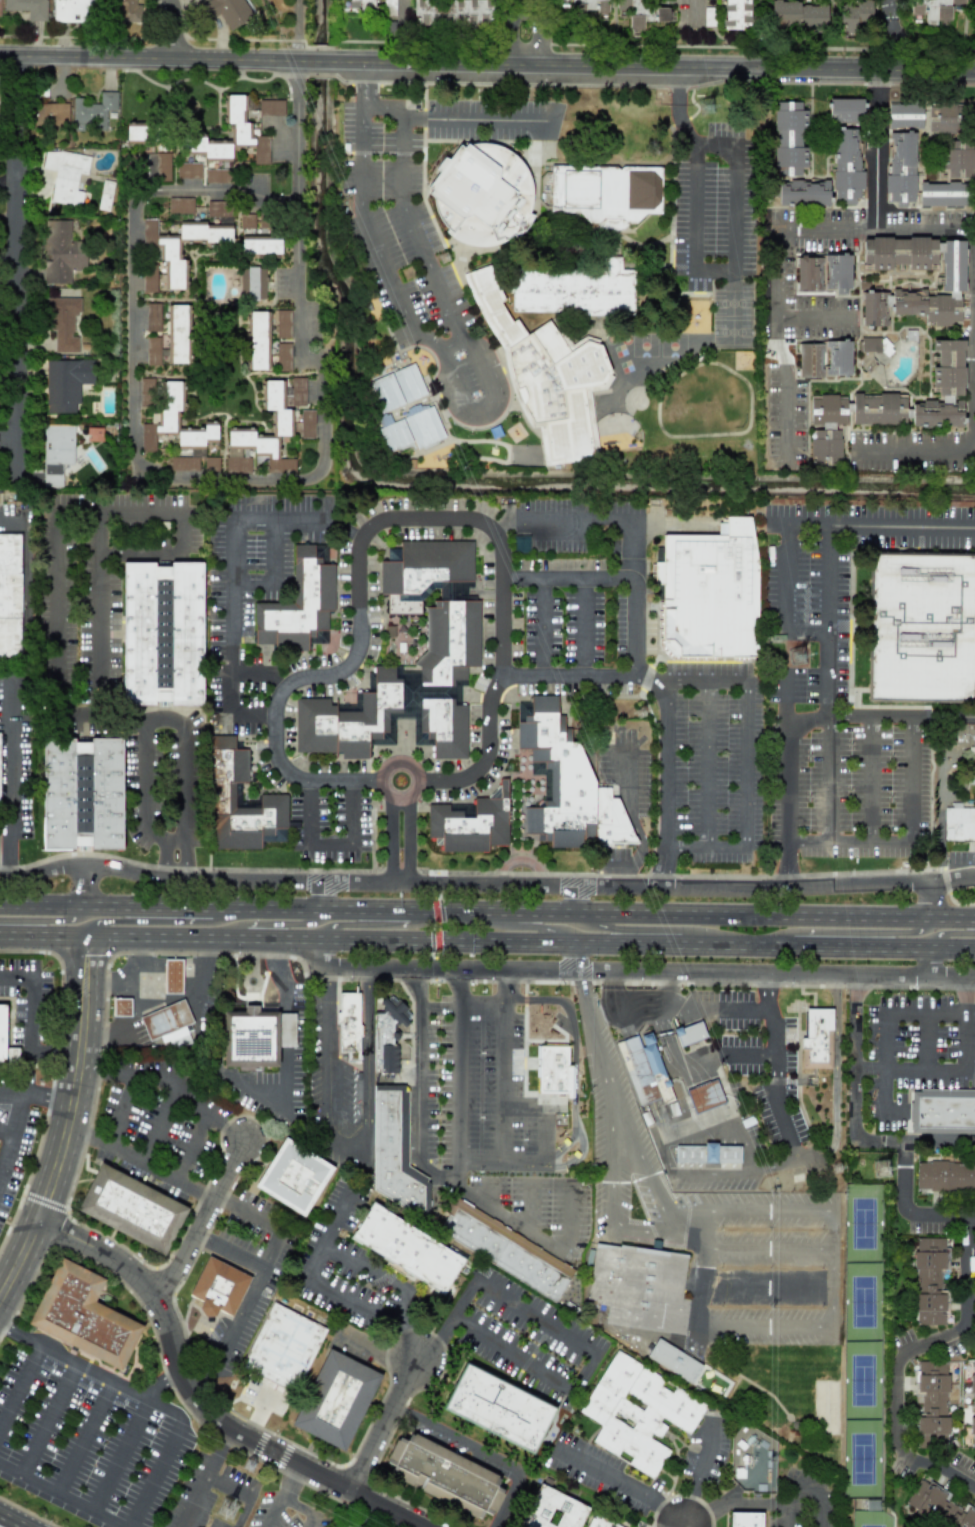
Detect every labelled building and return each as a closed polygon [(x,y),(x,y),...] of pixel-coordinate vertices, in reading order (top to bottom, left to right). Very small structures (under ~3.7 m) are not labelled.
[(3,11),(28,11),(27,21),(46,21),(47,0),(3,0),(3,11)] [(53,21),(95,22),(96,0),(53,0),(53,21)] [(112,23),(140,23),(140,5),(134,5),(134,0),(112,0),(112,23)] [(243,0),(209,0),(204,3),(208,11),(214,7),(229,31),(253,16),(243,0)] [(375,0),(350,0),(350,8),(374,9),(375,0)] [(413,26),(489,28),(490,0),(414,0),(413,26)] [(571,15),(585,16),(585,11),(607,12),(607,0),(571,0),(571,15)] [(643,0),(615,0),(615,14),(629,14),(629,29),(643,29),(643,21),(668,22),(669,8),(643,7),(643,0)] [(750,29),(750,0),(724,0),(724,29),(750,29)] [(911,15),(925,14),(925,22),(951,22),(950,4),(964,4),(964,0),(911,0),(911,15)] [(871,1),(840,2),(841,37),(856,36),(856,23),(872,23),(871,1)] [(826,3),(771,3),(771,27),(827,26),(826,3)] [(704,26),(713,26),(713,10),(704,10),(704,26)] [(72,130),(106,130),(106,111),(116,111),(116,92),(99,91),(99,104),(84,103),(84,98),(72,97),(72,130)] [(232,140),(195,140),(195,151),(204,151),(205,161),(218,161),(218,164),(231,164),(231,147),(253,147),(254,164),(269,164),(268,136),(251,136),(251,122),(244,122),(244,110),(249,110),(249,95),(225,95),(225,124),(232,124),(232,140)] [(829,123),(864,122),(863,98),(829,99),(829,123)] [(283,100),(258,100),(259,116),(284,115),(283,100)] [(778,207),(830,205),(830,199),(841,199),(841,205),(855,204),(855,198),(861,198),(859,128),(831,128),(833,180),(801,181),(800,168),(807,167),(806,147),(801,147),(800,131),(807,131),(806,110),(801,110),(801,101),(773,102),(775,176),(782,175),(783,184),(778,184),(778,207)] [(958,133),(959,103),(927,102),(927,133),(958,133)] [(68,103),(33,104),(34,126),(68,125),(68,103)] [(888,127),(922,127),(922,103),(888,104),(888,127)] [(144,141),(144,123),(126,123),(127,141),(144,141)] [(887,202),(915,202),(915,132),(887,132),(887,202)] [(941,141),(942,169),(947,169),(947,178),(973,178),(973,140),(941,141)] [(491,247),(515,235),(521,235),(534,216),(530,214),(532,185),(520,159),(498,145),(472,143),(465,146),(457,145),(450,156),(435,163),(439,171),(433,180),(425,184),(432,188),(428,194),(434,198),(433,205),(442,224),(446,226),(445,233),(463,245),(491,247)] [(45,150),(42,168),(55,170),(50,202),(80,206),(83,192),(76,191),(79,173),(87,175),(90,157),(45,150)] [(201,178),(201,162),(189,162),(189,178),(201,178)] [(661,167),(551,166),(550,214),(586,214),(586,224),(599,224),(599,227),(640,227),(641,214),(660,214),(661,167)] [(231,169),(204,169),(205,183),(231,183),(231,169)] [(109,211),(113,182),(102,180),(98,209),(109,211)] [(969,183),(919,182),(919,205),(969,206),(969,183)] [(193,214),(193,198),(167,198),(168,214),(193,214)] [(231,224),(232,202),(207,201),(206,218),(217,218),(217,224),(231,224)] [(241,215),(242,234),(254,233),(253,215),(241,215)] [(143,293),(156,292),(156,274),(164,273),(164,290),(186,289),(186,260),(180,260),(180,242),(232,242),(231,223),(179,224),(179,235),(157,235),(157,219),(143,219),(143,293)] [(70,220),(43,220),(44,284),(71,284),(71,269),(86,269),(85,241),(71,241),(70,220)] [(241,255),(281,254),(281,236),(241,237),(241,255)] [(964,241),(863,237),(862,264),(870,264),(870,270),(891,270),(891,265),(928,267),(928,264),(936,264),(936,252),(942,252),(941,294),(925,293),(925,292),(891,291),(891,293),(867,292),(867,289),(862,288),(860,325),(887,327),(888,314),(925,316),(925,322),(933,322),(933,325),(961,326),(964,241)] [(796,291),(836,291),(836,294),(850,294),(849,255),(796,256),(796,291)] [(511,311),(634,315),(635,270),(621,270),(621,257),(600,256),(600,270),(513,267),(511,311)] [(464,274),(508,371),(509,374),(519,397),(519,404),(530,428),(539,427),(543,465),(585,461),(597,456),(590,390),(610,388),(607,364),(596,337),(587,338),(564,348),(552,321),(524,333),(518,320),(509,321),(501,302),(504,301),(499,289),(495,290),(494,277),(489,264),(464,274)] [(264,300),(266,268),(241,266),(239,298),(264,300)] [(80,297),(47,297),(46,331),(54,331),(54,353),(78,353),(78,336),(73,336),(73,314),(80,314),(80,297)] [(160,303),(146,303),(146,331),(160,331),(160,303)] [(188,305),(166,305),(168,364),(190,363),(188,305)] [(291,310),(276,310),(276,338),(291,338),(291,310)] [(269,370),(269,312),(250,311),(249,370),(269,370)] [(146,365),(160,365),(160,337),(146,337),(146,365)] [(880,338),(861,337),(861,352),(880,352),(880,338)] [(852,423),(911,425),(911,426),(962,427),(962,401),(952,401),(952,396),(963,396),(964,340),(932,340),(932,357),(933,357),(933,388),(939,388),(939,402),(907,401),(908,395),(853,394),(852,423)] [(798,376),(850,377),(850,342),(798,342),(798,376)] [(291,343),(277,343),(277,371),(290,371),(291,343)] [(45,360),(47,413),(75,413),(75,404),(80,404),(79,384),(94,384),(94,359),(45,360)] [(426,394),(413,363),(367,382),(379,414),(426,394)] [(227,428),(226,472),(250,472),(251,457),(248,457),(248,453),(254,453),(254,462),(269,463),(269,471),(294,472),(295,459),(278,458),(279,436),(292,436),(293,407),(305,407),(305,378),(285,377),(285,381),(263,380),(262,410),(273,410),(273,435),(254,435),(254,429),(227,428)] [(154,378),(140,378),(140,406),(153,406),(154,378)] [(178,428),(179,410),(183,410),(184,382),(162,381),(161,413),(151,413),(151,424),(141,424),(140,452),(155,452),(155,440),(178,441),(177,450),(190,451),(190,457),(171,456),(170,470),(198,471),(198,457),(204,457),(204,439),(217,439),(217,422),(204,421),(203,428),(178,428)] [(810,466),(840,465),(839,424),(846,424),(846,410),(852,410),(852,400),(838,400),(838,395),(810,395),(810,427),(810,466)] [(378,427),(386,452),(414,442),(416,448),(443,439),(429,398),(401,407),(405,418),(378,427)] [(300,438),(315,438),(314,410),(300,410),(300,438)] [(61,487),(61,464),(73,464),(73,424),(43,424),(44,487),(61,487)] [(218,457),(204,457),(204,473),(218,473),(218,457)] [(662,646),(673,656),(755,657),(757,563),(750,516),(726,516),(726,536),(662,535),(662,646)] [(20,658),(19,533),(0,534),(0,658),(20,658)] [(529,536),(514,536),(514,552),(529,552),(529,536)] [(472,541),(399,541),(399,548),(386,548),(386,561),(380,561),(380,594),(387,595),(387,614),(420,614),(420,593),(439,593),(439,600),(466,600),(466,586),(472,586),(472,541)] [(254,603),(253,644),(274,644),(274,650),(307,650),(307,643),(327,643),(328,611),(333,611),(334,564),(326,564),(326,544),(292,544),(292,603),(254,603)] [(867,699),(974,701),(974,553),(870,551),(867,699)] [(203,704),(203,562),(171,562),(171,566),(155,566),(155,563),(123,562),(123,704),(155,704),(203,704)] [(295,755),(368,754),(368,745),(394,745),(394,719),(412,719),(412,745),(432,745),(433,759),(466,758),(466,702),(451,684),(466,684),(466,667),(479,667),(479,601),(433,601),(433,607),(425,607),(426,651),(413,662),(420,670),(394,671),(394,665),(374,666),(374,692),(355,692),(355,711),(337,711),(327,698),(295,699),(295,755)] [(636,844),(636,833),(613,798),(610,798),(610,787),(595,787),(594,775),(573,742),(570,742),(570,728),(564,728),(563,714),(557,715),(557,695),(530,696),(531,702),(517,702),(517,749),(530,749),(530,775),(544,775),(544,800),(533,807),(524,807),(524,834),(536,833),(537,842),(550,841),(550,848),(608,847),(612,844),(636,844)] [(287,794),(259,794),(258,807),(234,807),(234,782),(247,782),(247,749),(233,749),(233,735),(210,735),(209,848),(259,849),(259,842),(286,842),(287,794)] [(121,738),(90,738),(90,742),(74,742),(74,738),(42,738),(42,849),(73,849),(73,846),(89,846),(89,849),(122,849),(121,738)] [(507,845),(507,779),(499,779),(499,798),(474,798),(474,818),(463,818),(463,811),(449,811),(449,805),(427,805),(428,838),(441,838),(441,852),(487,852),(487,845),(507,845)] [(960,807),(960,802),(951,801),(951,807),(945,807),(944,839),(974,840),(974,808),(960,807)] [(166,959),(166,994),(182,994),(182,959),(166,959)] [(359,993),(338,992),(338,1052),(347,1052),(347,1060),(359,1060),(359,993)] [(114,999),(113,1017),(131,1017),(131,999),(114,999)] [(139,1017),(149,1041),(193,1022),(183,999),(139,1017)] [(373,1073),(397,1073),(398,1043),(397,1043),(397,1026),(408,1027),(408,1000),(380,1000),(380,1012),(373,1012),(373,1073)] [(0,1004),(0,1062),(19,1063),(19,1048),(5,1048),(6,1004),(0,1004)] [(278,1066),(278,1047),(295,1047),(295,1012),(258,1012),(258,1005),(244,1005),(244,1011),(223,1011),(223,1020),(228,1020),(228,1041),(223,1041),(223,1067),(278,1066)] [(831,1008),(803,1008),(802,1068),(831,1068),(831,1008)] [(706,1037),(700,1020),(673,1030),(680,1047),(706,1037)] [(637,1106),(660,1098),(662,1105),(672,1101),(651,1031),(617,1042),(637,1106)] [(539,1046),(538,1093),(566,1093),(567,1047),(539,1046)] [(686,1088),(694,1113),(724,1104),(717,1079),(686,1088)] [(372,1190),(415,1216),(425,1216),(428,1211),(428,1178),(407,1166),(408,1091),(398,1085),(373,1085),(372,1190)] [(910,1090),(909,1130),(974,1132),(974,1092),(910,1090)] [(333,1166),(282,1137),(254,1187),(304,1216),(333,1166)] [(740,1163),(740,1145),(704,1145),(704,1146),(675,1145),(675,1162),(740,1163)] [(916,1161),(916,1191),(974,1191),(974,1161),(916,1161)] [(165,1253),(187,1205),(98,1164),(75,1212),(165,1253)] [(575,1268),(453,1198),(442,1216),(443,1217),(435,1231),(556,1300),(575,1268)] [(464,1259),(371,1203),(350,1238),(443,1294),(464,1259)] [(916,1325),(944,1325),(944,1314),(948,1314),(947,1291),(941,1292),(941,1273),(948,1273),(948,1247),(944,1247),(944,1238),(914,1238),(916,1325)] [(594,1242),(618,1246),(618,1245),(687,1254),(681,1298),(689,1299),(684,1336),(604,1324),(607,1306),(598,1305),(598,1301),(586,1299),(594,1242)] [(250,1276),(206,1256),(188,1295),(201,1301),(196,1310),(213,1318),(217,1309),(231,1316),(250,1276)] [(104,1277),(57,1257),(27,1327),(122,1369),(142,1323),(94,1303),(104,1277)] [(324,1326),(270,1302),(240,1368),(295,1392),(324,1326)] [(703,1366),(657,1338),(646,1356),(691,1385),(703,1366)] [(383,1373),(344,1450),(291,1423),(329,1347),(383,1373)] [(580,1414),(601,1424),(591,1443),(617,1456),(619,1451),(631,1457),(626,1465),(654,1479),(669,1449),(649,1439),(652,1433),(660,1437),(667,1423),(690,1435),(706,1404),(674,1388),(672,1393),(659,1386),(663,1377),(613,1351),(580,1414)] [(947,1434),(948,1374),(946,1374),(946,1361),(916,1361),(916,1395),(918,1395),(917,1448),(930,1448),(930,1434),(947,1434)] [(555,1405),(462,1365),(442,1411),(535,1452),(555,1405)] [(387,1477),(480,1519),(483,1512),(492,1516),(503,1490),(496,1487),(501,1475),(409,1434),(406,1441),(396,1437),(385,1462),(393,1466),(387,1477)] [(940,1526),(974,1526),(974,1510),(964,1504),(961,1509),(947,1500),(950,1495),(928,1482),(927,1484),(918,1479),(903,1505),(940,1526)] [(541,1484),(520,1526),(579,1526),(589,1507),(541,1484)] [(762,1513),(729,1512),(729,1526),(762,1526),(762,1513)] [(585,1526),(617,1526),(591,1515),(585,1526)]
